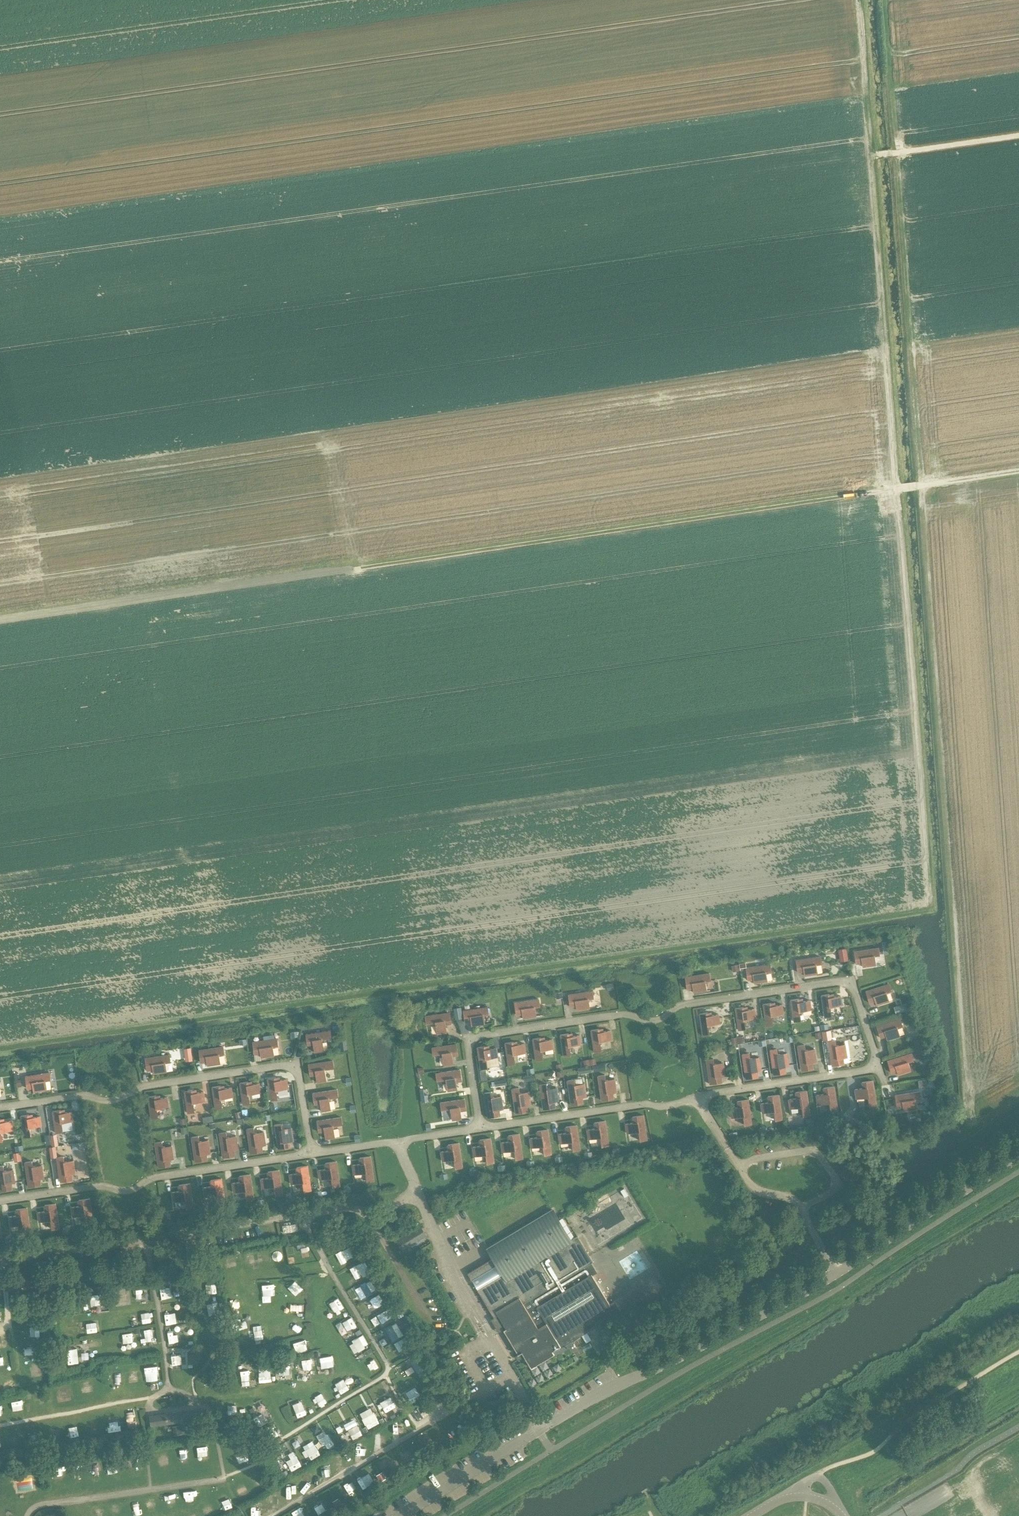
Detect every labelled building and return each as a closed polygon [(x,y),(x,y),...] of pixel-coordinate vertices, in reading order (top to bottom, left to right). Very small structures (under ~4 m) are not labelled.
[(879,948),(854,951),(856,963),(862,963),(863,967),(876,965),(874,956),(880,955),(879,948)] [(821,957),(796,960),(798,972),(804,971),(805,976),(818,974),(816,964),(822,964),(821,957)] [(770,964),(746,968),(746,969),(748,980),(754,979),(754,983),(767,981),(766,972),(771,971),(770,964)] [(710,973),(685,977),(687,989),(693,988),(694,992),(707,990),(705,981),(711,980),(710,973)] [(615,982),(607,983),(608,991),(616,990),(615,982)] [(889,984),(866,991),(870,1003),(875,1001),(877,1005),(889,1001),(886,992),(892,991),(889,984)] [(593,991),(568,995),(570,1007),(576,1006),(577,1010),(590,1008),(588,999),(594,998),(593,991)] [(830,994),(821,995),(825,1017),(832,1016),(830,1007),(842,1005),(841,996),(830,997),(830,994)] [(539,999),(515,1003),(517,1015),(523,1014),(523,1018),(536,1016),(535,1007),(540,1006),(539,999)] [(812,1010),(810,1000),(799,1002),(799,999),(791,1000),(794,1022),(801,1021),(800,1011),(812,1010)] [(771,1003),(763,1004),(766,1026),(773,1025),(772,1016),(784,1014),(782,1004),(772,1006),(771,1003)] [(461,1007),(454,1008),(455,1019),(456,1019),(457,1021),(462,1021),(462,1018),(461,1007)] [(488,1007),(463,1010),(465,1022),(471,1021),(472,1026),(485,1024),(483,1014),(489,1014),(488,1007)] [(744,1007),(735,1008),(739,1030),(746,1029),(744,1020),(756,1018),(755,1009),(744,1010),(744,1007)] [(451,1023),(450,1013),(450,1012),(425,1016),(426,1023),(436,1022),(437,1034),(447,1032),(445,1024),(451,1023)] [(703,1035),(710,1034),(708,1025),(720,1023),(719,1014),(708,1016),(708,1012),(699,1014),(703,1035)] [(900,1019),(877,1026),(880,1038),(886,1036),(887,1040),(900,1036),(897,1027),(902,1025),(900,1019)] [(612,1040),(610,1030),(600,1032),(599,1029),(591,1030),(594,1052),(601,1051),(600,1041),(612,1040)] [(306,1034),(308,1045),(314,1044),(315,1052),(324,1051),(322,1039),(331,1037),(330,1030),(306,1034)] [(569,1033),(560,1035),(564,1056),(571,1055),(569,1046),(581,1044),(580,1035),(569,1037),(569,1033)] [(277,1038),(253,1042),(255,1054),(261,1053),(261,1057),(274,1055),(273,1046),(278,1045),(277,1038)] [(541,1038),(533,1039),(536,1060),(543,1059),(542,1050),(554,1048),(552,1039),(542,1041),(541,1038)] [(922,1038),(914,1040),(916,1048),(924,1046),(922,1038)] [(836,1040),(828,1041),(832,1066),(844,1064),(843,1058),(848,1057),(845,1044),(836,1046),(836,1040)] [(346,1041),(338,1042),(340,1051),(347,1050),(346,1041)] [(513,1042),(505,1043),(508,1065),(515,1064),(514,1054),(526,1053),(524,1043),(514,1045),(513,1042)] [(456,1044),(432,1048),(433,1055),(442,1053),(444,1065),(453,1064),(452,1056),(458,1055),(456,1044)] [(805,1045),(798,1046),(801,1070),(813,1068),(813,1062),(817,1062),(815,1049),(806,1050),(805,1045)] [(223,1046),(199,1050),(201,1062),(207,1061),(207,1065),(221,1063),(219,1054),(224,1053),(223,1046)] [(486,1046),(477,1047),(481,1069),(488,1068),(486,1059),(498,1057),(497,1048),(486,1049),(486,1046)] [(924,1046),(916,1048),(919,1056),(927,1053),(924,1046)] [(777,1049),(770,1050),(774,1074),(786,1073),(785,1067),(789,1066),(787,1053),(778,1054),(777,1049)] [(749,1053),(742,1054),(746,1079),(758,1077),(757,1071),(761,1070),(759,1057),(750,1058),(749,1053)] [(911,1053),(888,1061),(891,1072),(897,1071),(898,1075),(911,1071),(908,1062),(913,1060),(911,1053)] [(165,1062),(171,1062),(170,1055),(145,1058),(147,1070),(153,1069),(154,1073),(167,1072),(165,1062)] [(710,1084),(722,1082),(721,1076),(725,1076),(723,1062),(714,1064),(713,1058),(706,1060),(710,1084)] [(325,1069),(334,1068),(333,1061),(308,1064),(310,1075),(316,1074),(317,1082),(327,1081),(325,1069)] [(460,1070),(436,1073),(437,1080),(446,1079),(448,1091),(457,1089),(456,1081),(462,1081),(460,1070)] [(50,1073),(26,1076),(27,1088),(33,1087),(34,1092),(47,1090),(46,1080),(51,1080),(50,1073)] [(605,1075),(598,1076),(602,1100),(614,1098),(613,1092),(617,1092),(615,1079),(606,1080),(605,1075)] [(276,1077),(268,1079),(271,1100),(278,1099),(277,1090),(288,1088),(287,1079),(276,1081),(276,1077)] [(925,1078),(917,1079),(918,1087),(926,1086),(925,1078)] [(575,1079),(568,1080),(571,1105),(583,1103),(582,1097),(586,1096),(585,1083),(575,1085),(575,1079)] [(873,1081),(862,1082),(863,1088),(855,1089),(856,1099),(868,1097),(869,1106),(877,1105),(873,1081)] [(248,1082),(240,1083),(243,1104),(250,1103),(249,1094),(261,1092),(259,1083),(249,1085),(248,1082)] [(547,1084),(540,1085),(544,1109),(556,1107),(555,1101),(559,1101),(557,1087),(548,1089),(547,1084)] [(220,1086),(212,1087),(215,1109),(223,1108),(221,1098),(233,1097),(232,1087),(221,1089),(220,1086)] [(824,1094),(816,1095),(818,1104),(830,1103),(831,1112),(838,1111),(834,1086),(823,1088),(824,1094)] [(519,1088),(512,1089),(516,1113),(528,1111),(527,1105),(531,1105),(529,1092),(520,1093),(519,1088)] [(337,1089),(313,1093),(314,1104),(320,1103),(322,1111),(331,1110),(329,1098),(338,1096),(337,1089)] [(193,1090),(185,1091),(188,1113),(195,1112),(193,1103),(205,1101),(204,1092),(193,1093),(193,1090)] [(797,1098),(789,1099),(790,1109),(802,1107),(803,1116),(810,1115),(807,1091),(796,1092),(797,1098)] [(491,1092),(484,1093),(488,1117),(500,1116),(499,1110),(503,1109),(501,1096),(492,1097),(491,1092)] [(920,1092),(895,1095),(897,1107),(903,1106),(904,1111),(917,1109),(915,1099),(921,1099),(920,1092)] [(157,1108),(169,1106),(167,1097),(157,1099),(156,1095),(148,1097),(151,1118),(158,1117),(157,1108)] [(769,1102),(761,1104),(762,1113),(774,1111),(776,1120),(783,1119),(779,1095),(768,1096),(769,1102)] [(465,1099),(440,1103),(441,1110),(451,1108),(452,1120),(462,1119),(460,1111),(466,1110),(465,1099)] [(748,1100),(737,1101),(738,1107),(730,1108),(732,1118),(743,1116),(745,1125),(752,1124),(748,1100)] [(61,1110),(53,1111),(56,1133),(63,1132),(62,1122),(73,1121),(72,1111),(61,1113),(61,1110)] [(29,1115),(21,1116),(24,1137),(31,1136),(30,1127),(42,1126),(40,1116),(30,1118),(29,1115)] [(647,1139),(644,1115),(633,1117),(634,1123),(626,1124),(627,1133),(639,1131),(640,1141),(647,1139)] [(341,1117),(317,1121),(319,1132),(325,1131),(326,1139),(335,1137),(333,1126),(342,1124),(341,1117)] [(813,1118),(805,1119),(806,1127),(813,1127),(813,1118)] [(0,1119),(0,1141),(3,1141),(2,1131),(13,1130),(12,1120),(1,1122),(1,1119),(0,1119)] [(609,1145),(605,1121),(595,1122),(595,1128),(587,1130),(589,1139),(601,1137),(602,1146),(609,1145)] [(282,1123),(275,1125),(278,1149),(290,1147),(289,1141),(294,1141),(292,1127),(282,1129),(282,1123)] [(566,1127),(567,1133),(559,1134),(560,1143),(572,1141),(573,1151),(580,1149),(577,1125),(566,1127)] [(254,1128),(247,1129),(251,1153),(263,1151),(261,1145),(266,1145),(264,1132),(255,1133),(254,1128)] [(537,1131),(538,1137),(530,1138),(531,1147),(543,1146),(545,1155),(552,1154),(548,1129),(537,1131)] [(226,1132),(219,1133),(223,1157),(235,1155),(234,1150),(238,1149),(236,1136),(227,1137),(226,1132)] [(508,1135),(509,1141),(501,1143),(503,1152),(515,1150),(516,1159),(523,1158),(519,1134),(508,1135)] [(199,1136),(192,1137),(195,1161),(207,1160),(206,1154),(211,1153),(209,1140),(199,1141),(199,1136)] [(473,1147),(474,1156),(486,1154),(487,1164),(494,1162),(491,1138),(480,1140),(481,1146),(473,1147)] [(170,1159),(174,1159),(172,1145),(163,1147),(162,1141),(155,1143),(159,1167),(171,1165),(170,1159)] [(449,1150),(441,1152),(442,1161),(454,1159),(456,1168),(463,1167),(459,1143),(448,1145),(449,1150)] [(64,1156),(57,1157),(60,1182),(72,1180),(72,1174),(76,1173),(74,1160),(65,1162),(64,1156)] [(374,1181),(371,1156),(360,1158),(361,1164),(353,1165),(354,1174),(366,1172),(367,1182),(374,1181)] [(32,1161),(25,1162),(29,1186),(41,1185),(40,1179),(44,1178),(42,1165),(33,1166),(32,1161)] [(340,1186),(336,1161),(325,1163),(326,1169),(318,1170),(320,1179),(332,1178),(333,1187),(340,1186)] [(0,1166),(0,1190),(0,1191),(12,1189),(11,1183),(15,1182),(13,1169),(4,1171),(3,1165),(0,1166)] [(308,1166),(297,1167),(298,1173),(290,1174),(291,1184),(303,1182),(304,1191),(311,1190),(308,1166)] [(261,1179),(263,1188),(274,1186),(276,1195),(283,1194),(279,1170),(268,1172),(269,1178),(261,1179)] [(254,1199),(250,1174),(239,1176),(240,1182),(232,1183),(234,1192),(246,1190),(247,1200),(254,1199)] [(212,1186),(204,1187),(205,1197),(217,1195),(218,1204),(225,1203),(222,1179),(211,1180),(212,1186)] [(172,1192),(173,1201),(185,1200),(187,1209),(194,1208),(190,1183),(179,1185),(180,1191),(172,1192)] [(90,1198),(79,1200),(80,1206),(72,1207),(73,1216),(85,1215),(86,1224),(93,1223),(90,1198)] [(59,1228),(56,1204),(45,1205),(46,1211),(38,1212),(39,1222),(51,1220),(52,1229),(59,1228)] [(31,1232),(27,1208),(16,1209),(17,1215),(9,1217),(10,1226),(22,1224),(24,1233),(31,1232)] [(618,1301),(615,1303),(614,1302),(611,1304),(608,1300),(592,1275),(593,1275),(592,1273),(595,1271),(587,1257),(590,1256),(580,1239),(577,1241),(575,1238),(576,1237),(575,1237),(571,1239),(553,1210),(488,1249),(494,1258),(468,1273),(472,1280),(498,1265),(503,1273),(477,1289),(494,1317),(498,1315),(502,1321),(501,1322),(501,1323),(501,1324),(501,1325),(501,1326),(502,1327),(503,1328),(504,1328),(505,1328),(505,1327),(506,1327),(507,1328),(504,1330),(518,1353),(518,1354),(522,1352),(532,1368),(555,1354),(553,1351),(561,1346),(615,1313),(619,1311),(619,1309),(621,1308),(622,1308),(628,1304),(624,1297),(617,1301),(618,1301)] [(284,1225),(282,1226),(284,1233),(298,1231),(297,1223),(290,1224),(284,1225)] [(403,1251),(403,1250),(427,1236),(420,1225),(396,1240),(403,1251)] [(203,1408),(149,1415),(151,1426),(205,1419),(203,1408)] [(417,1408),(412,1411),(418,1420),(428,1414),(426,1410),(421,1413),(417,1408)] [(200,1423),(192,1424),(193,1432),(201,1431),(200,1423)] [(181,1425),(172,1426),(174,1435),(182,1434),(181,1425)] [(418,1450),(421,1457),(427,1454),(423,1447),(418,1450)] [(377,1475),(380,1482),(386,1478),(382,1472),(377,1475)] [(333,1501),(336,1508),(342,1504),(338,1498),(333,1501)]
